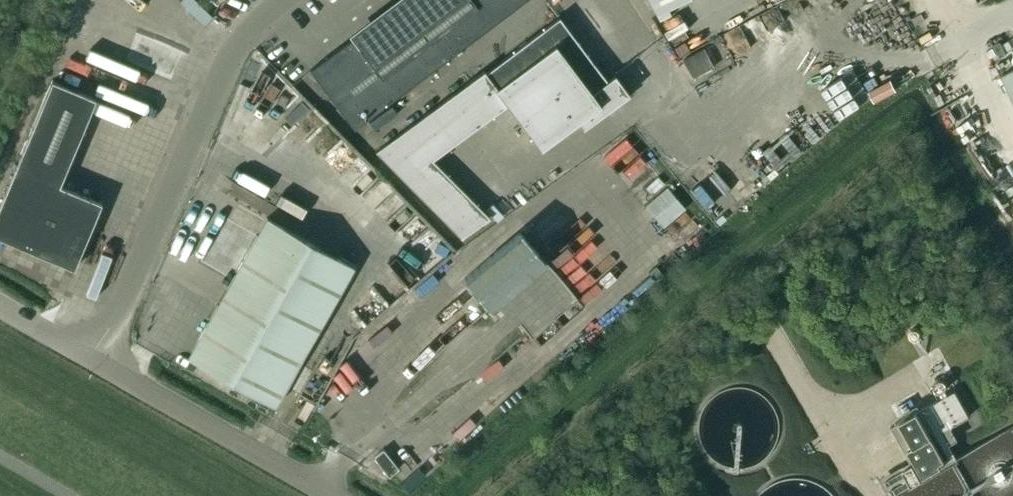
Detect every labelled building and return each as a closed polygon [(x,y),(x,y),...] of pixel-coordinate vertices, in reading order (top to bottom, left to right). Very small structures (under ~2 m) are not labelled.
[(310,70),(354,129),(525,0),(403,0),(310,70)] [(660,14),(686,0),(652,0),(660,14)] [(486,72),(484,70),(376,151),(462,239),(491,217),(434,159),(507,104),(541,148),(578,121),(584,128),(608,110),(629,94),(615,74),(608,80),(559,16),(486,72)] [(705,43),(685,54),(696,74),(716,62),(705,43)] [(874,91),(860,68),(850,74),(840,57),(816,72),(840,111),(874,91)] [(1002,75),(1012,95),(1012,69),(1002,75)] [(111,80),(161,102),(165,93),(115,71),(111,80)] [(93,224),(102,203),(60,185),(96,99),(53,80),(0,205),(0,237),(74,269),(93,224)] [(93,126),(124,139),(129,126),(98,114),(93,126)] [(767,149),(781,165),(804,144),(789,128),(767,149)] [(615,158),(636,184),(655,168),(635,143),(615,158)] [(663,227),(685,208),(667,187),(645,205),(663,227)] [(354,266),(267,217),(188,357),(275,406),(354,266)] [(547,263),(520,232),(465,278),(491,309),(547,263)] [(969,416),(955,391),(892,427),(911,461),(883,477),(893,493),(957,456),(950,443),(958,439),(951,426),(969,416)] [(374,456),(389,475),(399,468),(384,448),(374,456)]
